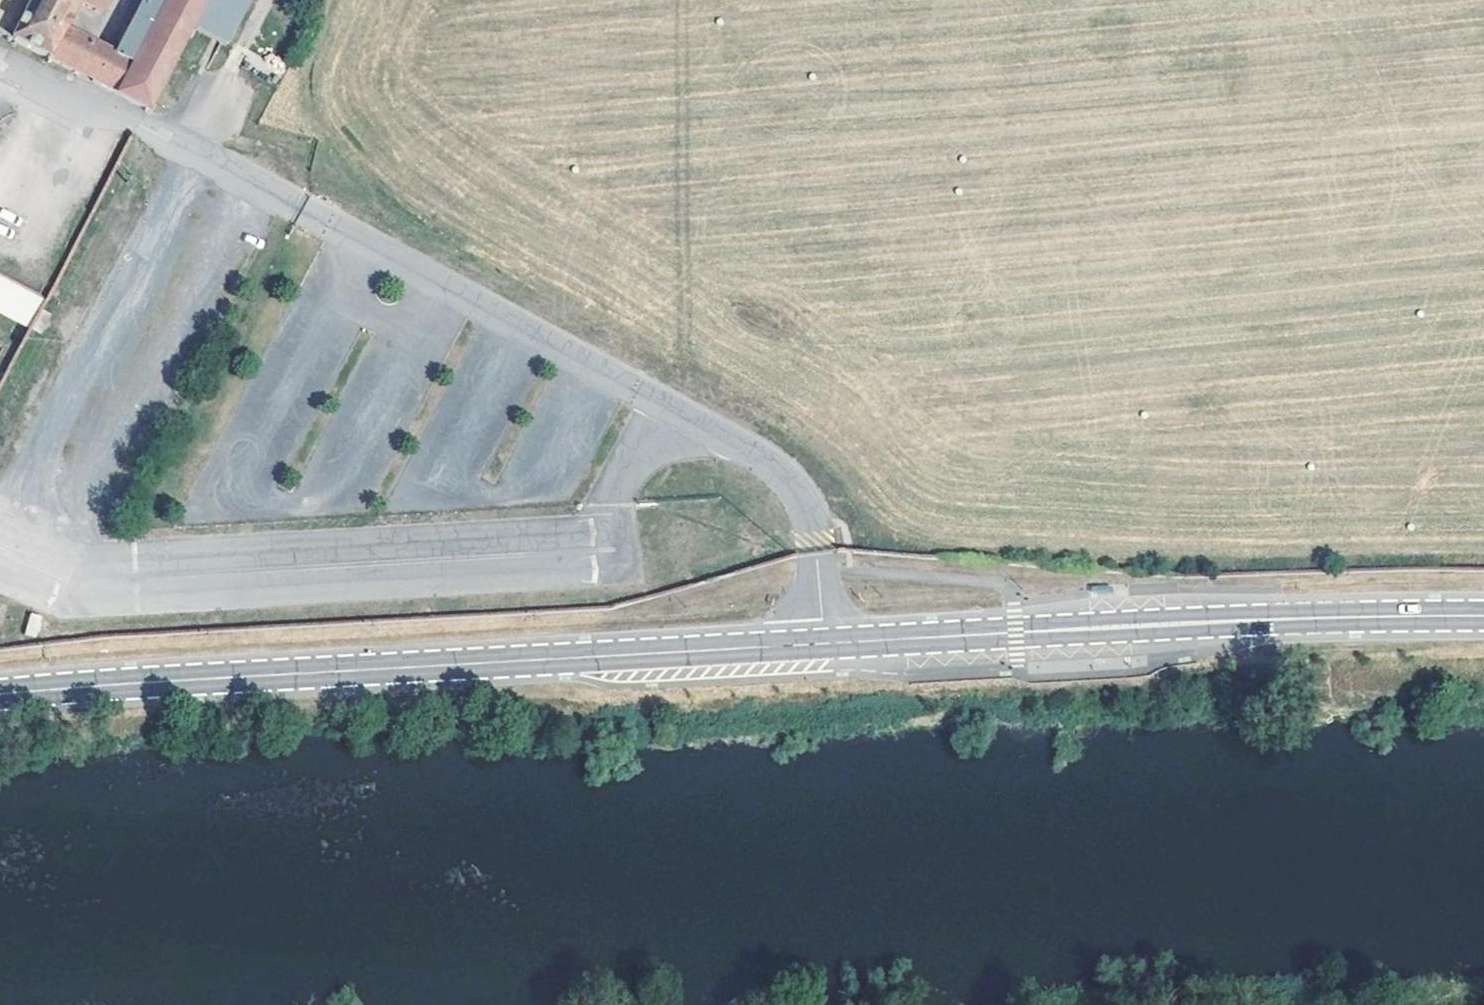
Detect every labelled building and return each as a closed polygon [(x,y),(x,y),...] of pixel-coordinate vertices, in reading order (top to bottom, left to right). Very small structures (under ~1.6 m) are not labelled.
[(10,34),(73,68),(147,107),(189,27),(203,0),(140,0),(114,50),(65,25),(77,0),(27,0),(10,34)] [(102,9),(107,0),(83,0),(102,9)] [(189,27),(222,42),(245,0),(203,0),(189,27)] [(29,329),(41,301),(0,277),(0,312),(29,329)] [(27,614),(27,636),(40,636),(40,614),(27,614)]
